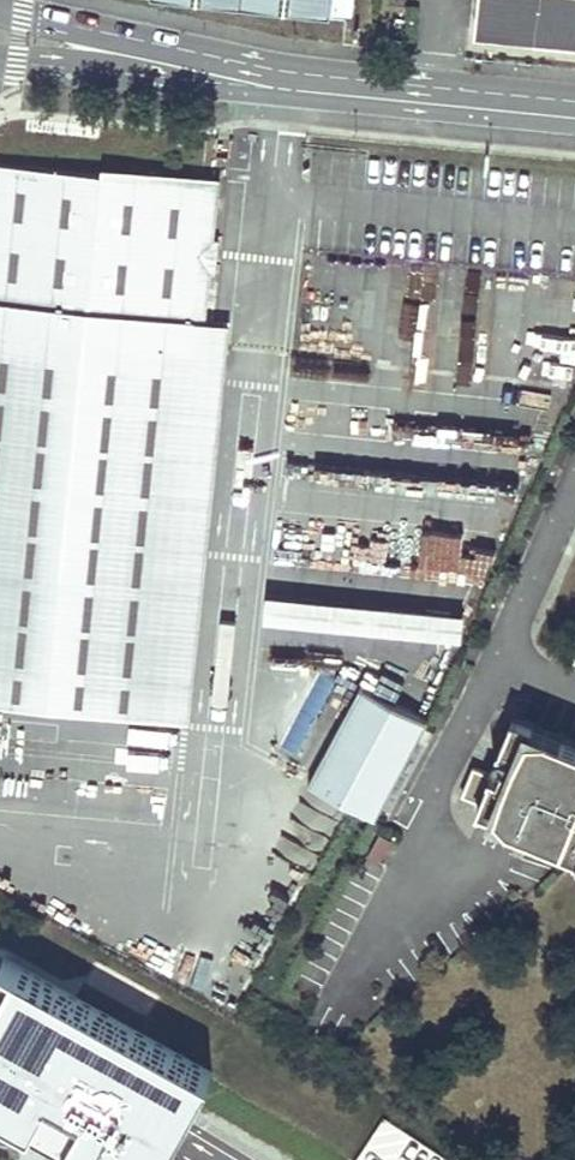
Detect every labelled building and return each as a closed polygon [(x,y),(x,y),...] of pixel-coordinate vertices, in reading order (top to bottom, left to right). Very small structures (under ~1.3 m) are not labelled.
[(330,11),(331,0),(228,0),(330,11)] [(480,35),(536,40),(574,44),(574,0),(483,0),(480,35)] [(3,163),(0,188),(0,326),(195,349),(198,323),(214,187),(3,163)] [(0,326),(0,703),(190,724),(235,327),(198,323),(195,349),(0,326)] [(463,630),(465,603),(267,590),(265,616),(463,630)] [(427,720),(361,685),(311,782),(376,817),(427,720)] [(563,737),(560,743),(531,731),(534,724),(515,715),(500,750),(516,757),(506,780),(490,773),(474,767),(463,794),(481,801),(478,807),(574,847),(574,742),(563,737)] [(534,724),(531,731),(560,743),(563,737),(534,724)] [(67,797),(69,733),(0,731),(0,795),(67,797)] [(500,750),(490,773),(506,780),(516,757),(500,750)] [(3,952),(0,959),(0,1109),(63,1145),(58,1159),(159,1159),(209,1069),(3,952)]
